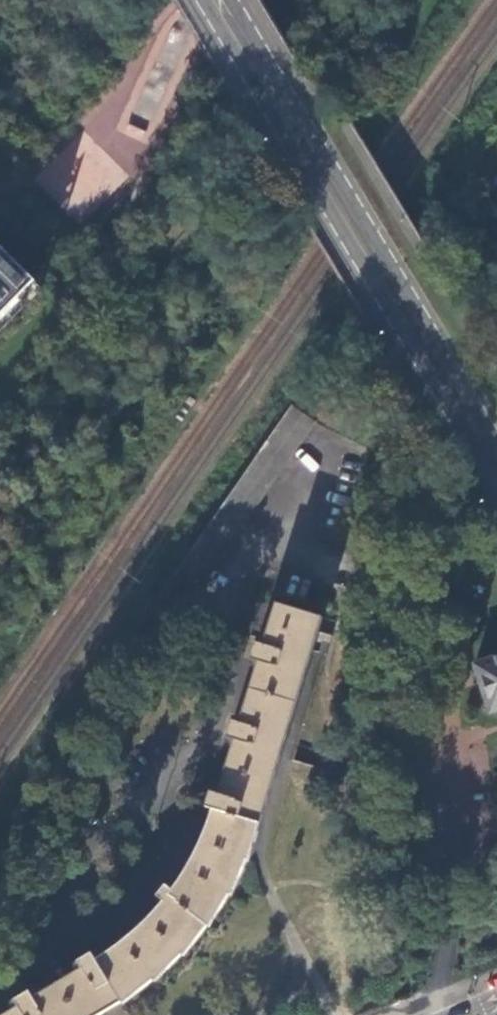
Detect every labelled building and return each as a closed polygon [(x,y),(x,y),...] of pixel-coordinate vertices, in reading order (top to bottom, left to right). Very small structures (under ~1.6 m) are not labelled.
[(37,283),(0,247),(0,321),(37,283)] [(43,288),(37,283),(0,321),(0,332),(43,288)] [(316,422),(293,404),(153,608),(146,619),(169,634),(316,422)] [(124,1001),(126,1001),(154,980),(157,982),(184,955),(186,956),(208,926),(210,926),(230,894),(232,895),(248,861),(249,861),(324,619),(278,605),(264,646),(258,644),(253,661),(260,663),(241,723),(234,721),(229,739),(236,741),(219,795),(212,793),(208,808),(213,810),(203,840),(193,860),(182,881),(173,891),(168,886),(159,898),(165,902),(135,934),(114,950),(97,960),(93,954),(80,963),(84,969),(35,999),(31,993),(17,1001),(20,1007),(8,1014),(102,1014),(124,1001)] [(491,712),(496,710),(496,657),(475,664),(491,712)]
